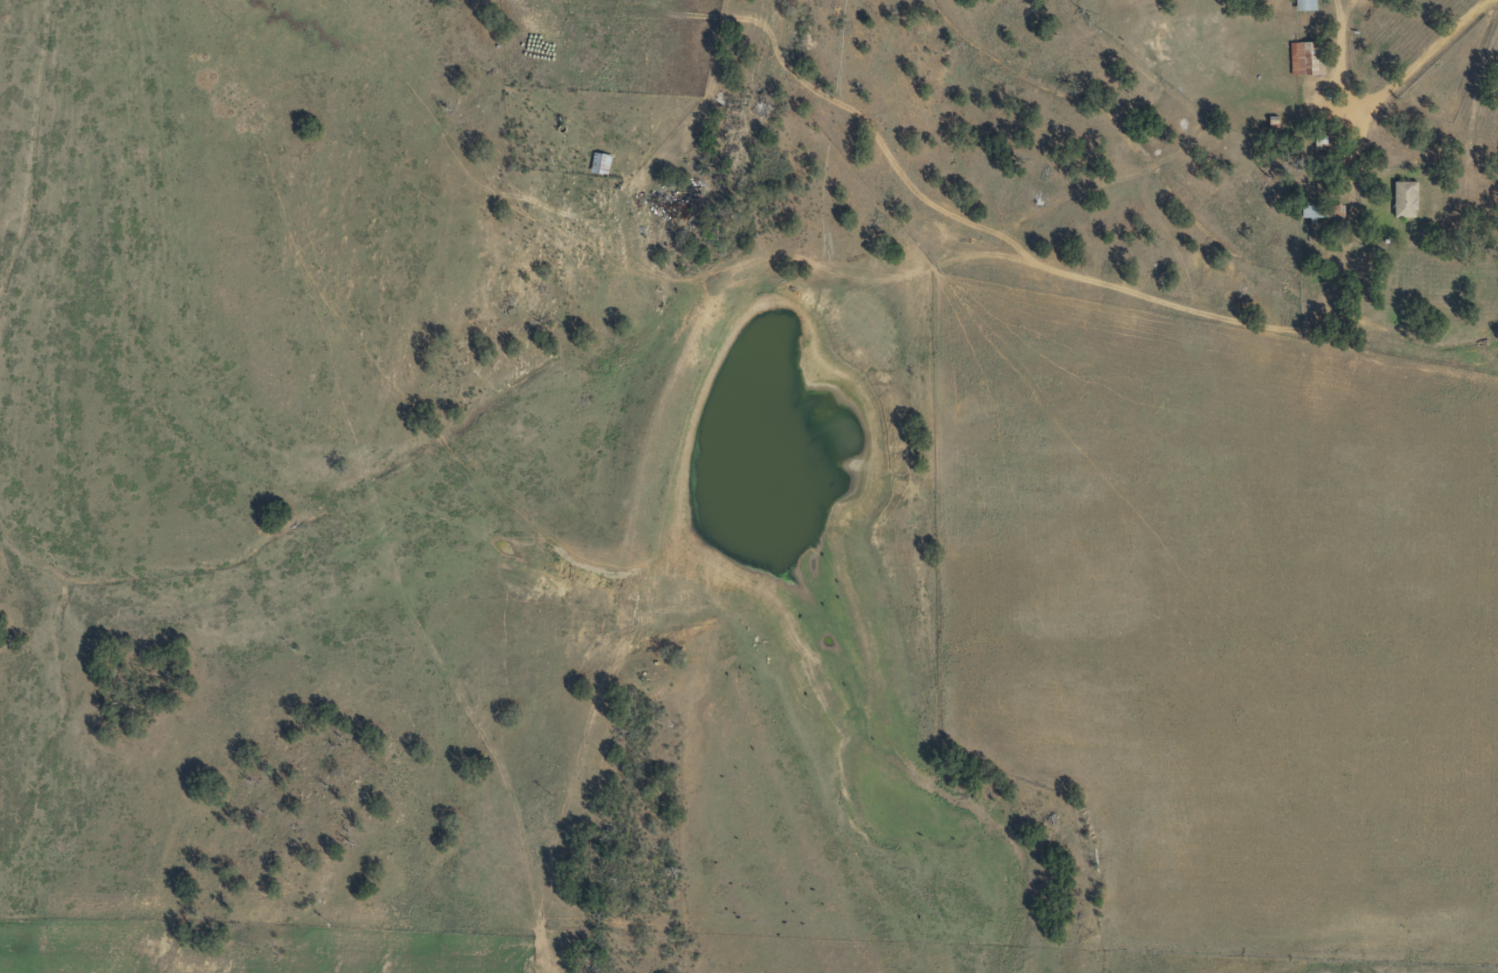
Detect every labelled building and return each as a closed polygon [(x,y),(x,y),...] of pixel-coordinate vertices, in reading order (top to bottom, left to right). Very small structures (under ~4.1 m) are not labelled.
[(1317,0),(1297,0),(1297,11),(1317,11),(1317,0)] [(1292,76),(1325,76),(1325,43),(1292,43),(1292,76)] [(1325,149),(1325,139),(1315,139),(1315,149),(1325,149)] [(611,156),(593,153),(591,173),(609,176),(611,156)] [(1394,182),(1394,219),(1417,219),(1417,182),(1394,182)] [(1345,206),(1302,206),(1302,219),(1345,219),(1345,206)]
